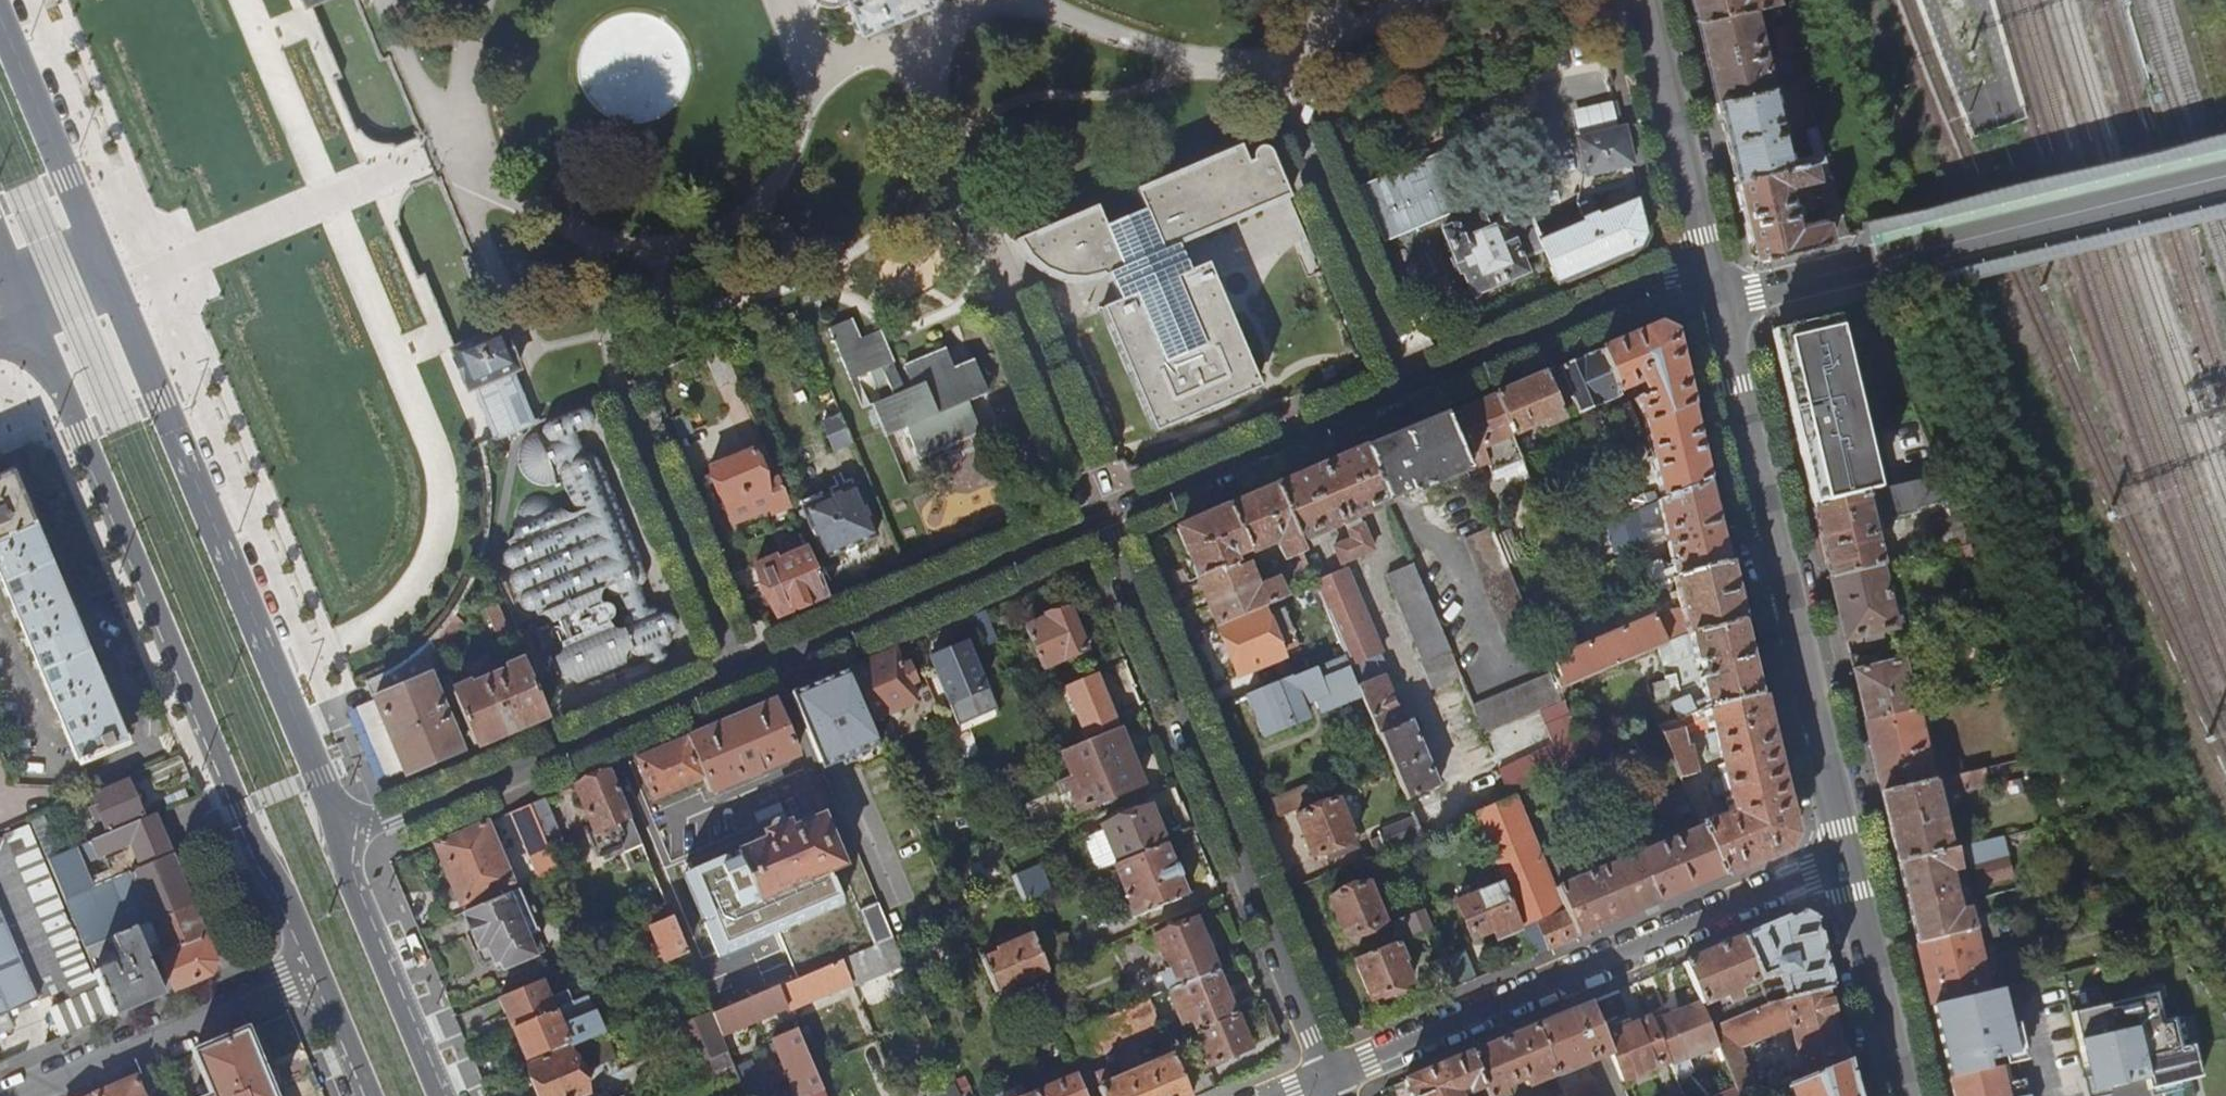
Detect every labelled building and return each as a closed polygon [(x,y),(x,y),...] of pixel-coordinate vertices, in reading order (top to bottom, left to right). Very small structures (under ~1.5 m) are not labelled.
[(839,4),(846,1),(861,34),(928,5),(930,0),(838,0),(839,4)] [(1699,20),(1752,7),(1780,1),(1779,0),(1695,0),(1699,20)] [(1699,20),(1718,99),(1770,86),(1752,7),(1699,20)] [(1773,30),(1781,56),(1795,52),(1787,26),(1773,30)] [(1787,66),(1791,81),(1803,78),(1798,63),(1787,66)] [(1728,140),(1736,178),(1793,164),(1785,130),(1775,132),(1772,122),(1782,119),(1774,85),(1770,86),(1718,99),(1728,140)] [(1577,135),(1587,176),(1632,165),(1623,124),(1577,135)] [(1807,130),(1814,158),(1826,156),(1817,127),(1807,130)] [(1184,417),(1186,422),(1187,425),(1230,407),(1229,404),(1227,399),(1244,392),(1246,396),(1249,395),(1254,393),(1252,388),(1258,386),(1207,265),(1190,272),(1179,248),(1290,201),(1288,196),(1270,204),(1260,181),(1278,174),(1268,152),(1265,150),(1261,149),(1257,150),(1255,151),(1252,155),(1251,158),(1250,160),(1251,164),(1247,166),(1239,148),(1136,192),(1144,212),(1105,228),(1097,209),(1015,243),(1016,245),(1017,245),(1020,252),(1024,257),(1027,261),(1034,269),(1041,274),(1047,278),(1055,281),(1065,284),(1076,285),(1082,284),(1092,283),(1103,279),(1104,280),(1108,279),(1119,304),(1101,311),(1153,430),(1158,428),(1160,433),(1170,429),(1168,424),(1184,417)] [(1384,239),(1466,207),(1444,151),(1362,182),(1384,239)] [(1736,178),(1756,259),(1802,248),(1818,244),(1850,236),(1834,182),(1820,186),(1829,219),(1799,226),(1797,219),(1807,217),(1804,207),(1800,208),(1799,203),(1794,204),(1789,185),(1832,175),(1826,156),(1814,158),(1793,164),(1736,178)] [(1288,196),(1278,174),(1260,181),(1270,204),(1288,196)] [(1640,197),(1539,239),(1544,252),(1559,287),(1643,251),(1649,237),(1640,197)] [(1456,260),(1454,261),(1458,271),(1460,270),(1472,297),(1526,274),(1521,263),(1544,252),(1539,239),(1527,214),(1504,224),(1499,211),(1444,232),(1456,260)] [(1837,320),(1774,336),(1814,509),(1878,492),(1837,320)] [(869,374),(881,401),(870,406),(884,438),(906,429),(920,460),(981,435),(967,402),(1005,385),(992,354),(953,369),(944,349),(902,367),(910,389),(904,391),(892,363),(892,360),(880,332),(860,341),(851,321),(829,330),(851,381),(869,374)] [(1601,352),(1619,394),(1636,387),(1633,380),(1638,378),(1646,397),(1636,401),(1645,427),(1691,407),(1682,372),(1674,335),(1658,327),(1642,334),(1601,352)] [(454,363),(463,386),(465,385),(469,393),(472,392),(493,441),(494,444),(535,426),(514,375),(517,373),(514,365),(515,364),(506,342),(504,342),(500,332),(496,334),(455,351),(452,353),(455,362),(454,363)] [(703,354),(718,390),(737,382),(722,346),(703,354)] [(1560,369),(1579,415),(1620,398),(1619,394),(1601,352),(1560,369)] [(1496,397),(1513,436),(1543,423),(1544,425),(1562,418),(1545,376),(1496,397)] [(1244,392),(1227,399),(1229,404),(1246,396),(1244,392)] [(1513,436),(1496,397),(1445,418),(1468,473),(1487,465),(1492,474),(1496,482),(1526,470),(1523,461),(1513,436)] [(1645,427),(1663,502),(1708,483),(1691,407),(1645,427)] [(561,650),(560,655),(559,656),(556,660),(554,661),(562,681),(566,680),(569,680),(573,682),(576,687),(625,667),(624,660),(627,656),(630,653),(633,657),(636,660),(641,660),(645,660),(648,666),(667,658),(665,652),(670,646),(671,637),(675,635),(677,632),(678,625),(675,620),(671,617),(667,616),(663,617),(659,613),(655,611),(651,610),(648,611),(640,590),(644,587),(646,584),(647,580),(647,576),(600,462),(597,459),(594,457),(590,456),(586,457),(577,435),(589,430),(593,427),(595,421),(594,417),(592,414),(587,411),(581,410),(549,423),(546,425),(543,429),(542,433),(542,438),(537,440),(535,435),(530,437),(524,442),(519,451),(517,461),(518,468),(521,474),(525,480),(530,484),(536,487),(541,489),(547,489),(556,487),(554,482),(560,479),(575,516),(571,517),(567,516),(564,514),(561,509),(557,511),(550,502),(542,498),(532,498),(525,501),(519,507),(517,511),(515,520),(517,528),(512,530),(512,534),(511,540),(508,543),(506,544),(508,549),(503,553),(500,561),(503,566),(506,569),(511,571),(516,570),(517,572),(514,574),(511,577),(510,584),(512,588),(514,591),(518,593),(523,593),(525,592),(526,594),(522,596),(520,600),(519,602),(519,606),(522,612),(528,615),(534,614),(537,620),(541,619),(546,620),(548,622),(552,626),(557,624),(565,644),(560,646),(561,650)] [(1565,425),(1577,455),(1600,446),(1587,416),(1565,425)] [(823,425),(835,452),(852,445),(841,417),(823,425)] [(1184,417),(1168,424),(1170,429),(1186,422),(1184,417)] [(1445,418),(1364,452),(1387,503),(1409,493),(1411,497),(1468,473),(1445,418)] [(1577,455),(1592,490),(1604,485),(1595,461),(1637,442),(1633,432),(1600,446),(1577,455)] [(708,471),(732,526),(772,509),(776,516),(791,509),(779,480),(766,485),(764,479),(776,474),(765,447),(708,471)] [(1275,490),(1298,543),(1341,525),(1337,515),(1341,513),(1345,523),(1388,505),(1387,503),(1364,452),(1325,468),(1318,471),(1275,490)] [(1814,509),(1831,579),(1880,566),(1870,524),(1910,514),(1909,510),(1946,501),(1952,499),(1943,475),(1878,492),(1814,509)] [(80,770),(88,767),(86,761),(122,746),(9,478),(0,482),(0,582),(80,770)] [(802,504),(825,559),(878,537),(853,480),(831,490),(834,498),(826,502),(822,494),(802,504)] [(1638,568),(1647,589),(1674,578),(1728,565),(1708,483),(1663,502),(1658,504),(1667,543),(1673,568),(1665,570),(1660,559),(1638,568)] [(1462,492),(1471,512),(1483,507),(1474,487),(1462,492)] [(1228,510),(1246,553),(1247,555),(1274,543),(1282,563),(1285,562),(1290,572),(1307,565),(1298,543),(1275,490),(1252,499),(1228,510)] [(1934,524),(1937,537),(1964,529),(1952,499),(1946,501),(1951,518),(1934,524)] [(1641,515),(1643,531),(1647,546),(1667,543),(1658,504),(1639,512),(1641,515)] [(1177,531),(1198,579),(1212,573),(1213,575),(1234,566),(1231,559),(1246,553),(1228,510),(1203,520),(1177,531)] [(1608,525),(1614,551),(1647,546),(1643,531),(1641,515),(1639,512),(1608,525)] [(1337,515),(1341,525),(1345,523),(1341,513),(1337,515)] [(1352,540),(1336,547),(1343,563),(1374,550),(1362,523),(1348,530),(1352,540)] [(1466,542),(1509,646),(1537,634),(1509,567),(1508,566),(1497,539),(1492,530),(1466,542)] [(1497,539),(1508,566),(1522,559),(1511,533),(1497,539)] [(755,569),(777,620),(829,598),(809,551),(780,563),(778,559),(755,569)] [(1393,771),(1405,799),(1436,786),(1408,720),(1402,723),(1389,694),(1391,693),(1384,676),(1389,674),(1346,570),(1324,579),(1316,561),(1307,565),(1315,585),(1336,635),(1344,655),(1361,695),(1393,771)] [(1831,579),(1846,642),(1896,628),(1884,579),(1901,574),(1898,562),(1880,566),(1831,579)] [(1386,576),(1423,662),(1449,651),(1413,565),(1386,576)] [(1555,661),(1567,688),(1658,648),(1684,637),(1741,623),(1728,565),(1674,578),(1677,591),(1671,593),(1673,598),(1678,597),(1684,622),(1660,628),(1655,617),(1555,661)] [(1198,579),(1217,627),(1263,607),(1284,598),(1276,582),(1256,591),(1246,566),(1236,570),(1234,566),(1213,575),(1212,573),(1198,579)] [(481,594),(502,645),(512,640),(491,589),(481,594)] [(1217,627),(1238,676),(1283,657),(1263,607),(1217,627)] [(1025,628),(1042,669),(1086,651),(1068,608),(1046,617),(1047,619),(1025,628)] [(968,619),(981,649),(998,642),(986,611),(968,619)] [(1684,637),(1658,648),(1663,667),(1688,656),(1688,655),(1693,653),(1697,666),(1699,665),(1701,672),(1698,673),(1705,700),(1693,704),(1691,696),(1673,704),(1673,705),(1654,714),(1660,728),(1704,709),(1759,697),(1741,623),(1684,637)] [(1310,646),(1319,665),(1344,655),(1336,635),(1310,646)] [(366,685),(406,777),(461,754),(428,678),(443,671),(437,657),(430,641),(424,647),(417,653),(409,660),(401,666),(393,671),(384,676),(375,681),(366,685)] [(1850,659),(1865,723),(1916,710),(1910,683),(1917,681),(1908,644),(1850,659)] [(931,661),(950,705),(985,690),(966,646),(931,661)] [(850,669),(867,708),(872,721),(916,703),(909,686),(915,683),(908,666),(903,669),(895,650),(850,669)] [(1421,665),(1432,691),(1459,679),(1447,653),(1421,665)] [(1246,697),(1263,736),(1309,717),(1305,707),(1315,703),(1318,709),(1323,706),(1324,711),(1361,695),(1344,655),(1319,665),(1305,671),(1292,677),(1246,697)] [(453,695),(476,748),(495,739),(546,718),(523,665),(505,673),(507,676),(490,684),(488,679),(494,676),(488,661),(462,672),(470,688),(453,695)] [(814,684),(790,694),(819,763),(820,764),(839,756),(841,761),(880,745),(871,722),(872,721),(867,708),(850,669),(814,684)] [(1656,685),(1659,700),(1671,697),(1670,694),(1681,691),(1677,674),(1666,677),(1667,682),(1656,685)] [(1475,706),(1486,733),(1562,703),(1551,675),(1475,706)] [(1930,697),(1932,706),(1950,701),(1948,693),(1930,697)] [(1719,749),(1722,764),(1718,766),(1721,780),(1712,782),(1716,797),(1725,795),(1728,813),(1701,826),(1700,827),(1722,877),(1784,852),(1792,838),(1759,697),(1704,709),(1660,728),(1659,728),(1680,779),(1700,770),(1691,750),(1688,751),(1678,730),(1676,730),(1675,728),(1705,716),(1709,728),(1713,727),(1714,733),(1707,734),(1711,750),(1719,749)] [(686,738),(704,778),(710,793),(796,756),(774,701),(729,720),(686,738)] [(1562,703),(1541,711),(1556,745),(1501,769),(1512,795),(1515,793),(1582,763),(1591,759),(1566,702),(1562,703)] [(1865,723),(1882,795),(1966,773),(1962,757),(1930,765),(1916,710),(1865,723)] [(1035,730),(1047,760),(1062,754),(1049,724),(1035,730)] [(1062,768),(1071,790),(1070,791),(1078,811),(1141,785),(1118,730),(1062,754),(1067,766),(1062,768)] [(636,760),(653,799),(704,778),(686,738),(636,760)] [(611,770),(624,801),(638,795),(625,764),(611,770)] [(1882,795),(1898,862),(1951,850),(1938,798),(1989,786),(1985,769),(1966,773),(1882,795)] [(574,786),(593,831),(585,834),(596,858),(621,847),(623,852),(642,844),(624,801),(611,770),(574,786)] [(89,798),(94,809),(87,812),(94,827),(100,825),(106,837),(143,822),(126,782),(89,798)] [(1656,801),(1665,823),(1675,819),(1672,809),(1690,801),(1684,789),(1656,801)] [(530,804),(543,835),(551,855),(566,849),(545,798),(530,804)] [(1474,814),(1523,931),(1536,926),(1547,951),(1577,938),(1566,912),(1561,914),(1511,799),(1474,814)] [(1295,818),(1312,858),(1324,853),(1350,842),(1354,840),(1337,800),(1295,818)] [(513,812),(526,842),(543,835),(530,804),(513,812)] [(1102,831),(1116,866),(1117,866),(1165,846),(1149,807),(1101,828),(1102,831)] [(1376,832),(1384,851),(1396,846),(1420,836),(1412,816),(1376,832)] [(735,853),(756,902),(842,866),(821,817),(789,830),(787,824),(764,834),(766,840),(735,853)] [(106,837),(47,862),(64,902),(91,890),(88,880),(82,867),(128,847),(130,851),(104,863),(108,872),(112,882),(169,858),(152,818),(143,822),(106,837)] [(435,844),(460,904),(511,882),(487,823),(435,844)] [(1660,844),(1623,860),(1644,910),(1722,877),(1700,827),(1669,840),(1667,835),(1663,837),(1665,842),(1667,845),(1662,848),(1660,844)] [(11,1032),(5,1018),(68,991),(73,1003),(48,1014),(60,1041),(114,1019),(94,974),(89,961),(85,953),(64,902),(47,862),(33,829),(0,844),(0,1037),(11,1032)] [(1083,839),(1098,873),(1116,866),(1102,831),(1083,839)] [(526,842),(536,868),(538,867),(554,861),(551,855),(543,835),(526,842)] [(1544,861),(1566,912),(1577,938),(1644,910),(1623,860),(1597,871),(1599,874),(1594,876),(1593,873),(1590,868),(1586,870),(1588,875),(1565,884),(1558,868),(1577,859),(1567,836),(1547,844),(1552,858),(1544,861)] [(1908,903),(1918,944),(1990,927),(1988,917),(1973,921),(1970,909),(1960,911),(1951,874),(1961,871),(1958,858),(1970,855),(1977,885),(2012,876),(2003,837),(1951,850),(1898,862),(1908,903)] [(1324,853),(1328,863),(1354,853),(1350,842),(1324,853)] [(1113,868),(1135,919),(1187,897),(1165,846),(1117,866),(1113,868)] [(112,882),(91,890),(64,902),(85,953),(104,945),(111,941),(133,932),(151,924),(190,907),(169,858),(112,882)] [(538,867),(542,879),(559,872),(554,861),(538,867)] [(1011,881),(1014,889),(1021,906),(1051,893),(1041,869),(1011,881)] [(108,872),(88,880),(91,890),(112,882),(108,872)] [(1329,900),(1345,939),(1383,923),(1366,884),(1329,900)] [(1456,903),(1471,939),(1493,930),(1497,940),(1521,930),(1501,884),(1456,903)] [(463,913),(478,950),(486,947),(493,963),(498,962),(509,957),(513,966),(534,957),(525,936),(535,931),(529,917),(526,909),(518,889),(463,913)] [(948,902),(953,914),(960,911),(961,911),(955,899),(948,902)] [(864,918),(778,954),(790,982),(843,960),(893,939),(879,904),(861,911),(864,918)] [(151,924),(161,950),(156,952),(159,958),(204,939),(190,907),(151,924)] [(526,909),(529,917),(536,914),(533,907),(526,909)] [(1395,923),(1403,941),(1431,929),(1423,911),(1395,923)] [(648,926),(664,964),(687,954),(671,917),(648,926)] [(1719,950),(1684,965),(1701,1006),(1718,999),(1721,1005),(1742,997),(1739,990),(1758,982),(1759,979),(1773,973),(1782,977),(1784,987),(1765,992),(1736,1004),(1736,1006),(1721,1013),(1725,1022),(1760,1009),(1770,1005),(1828,991),(1812,925),(1798,917),(1719,950)] [(1154,937),(1168,971),(1160,974),(1168,992),(1217,971),(1196,920),(1154,937)] [(1521,932),(1532,957),(1547,951),(1536,926),(1523,931),(1521,932)] [(1918,944),(1933,1007),(1989,993),(1976,942),(1995,937),(1992,926),(1990,927),(1918,944)] [(525,936),(534,957),(544,953),(535,931),(525,936)] [(94,974),(114,1019),(161,998),(146,963),(133,932),(111,941),(118,958),(129,954),(131,959),(121,964),(113,967),(112,966),(94,974)] [(979,956),(994,994),(1048,971),(1038,948),(1032,934),(979,956)] [(1062,937),(1038,948),(1048,971),(1072,961),(1062,937)] [(159,958),(174,993),(211,977),(215,967),(204,939),(159,958)] [(843,960),(853,984),(854,987),(905,967),(893,939),(843,960)] [(1397,943),(1354,961),(1371,1001),(1412,983),(1404,964),(1405,963),(1397,943)] [(85,953),(89,961),(107,953),(104,945),(85,953)] [(1464,950),(1443,958),(1457,989),(1477,980),(1464,950)] [(118,958),(121,964),(131,959),(129,954),(118,958)] [(498,962),(502,971),(513,966),(509,957),(498,962)] [(681,960),(690,981),(697,978),(689,957),(681,960)] [(1425,966),(1438,997),(1457,989),(1443,958),(1425,966)] [(582,964),(589,981),(597,978),(600,976),(593,959),(582,964)] [(778,987),(787,1009),(788,1011),(853,984),(843,960),(790,982),(778,987)] [(1168,992),(1183,1027),(1192,1023),(1197,1033),(1236,1017),(1217,971),(1168,992)] [(589,981),(594,993),(602,990),(597,978),(589,981)] [(568,990),(548,999),(540,979),(498,997),(511,1028),(573,1002),(568,990)] [(713,1015),(722,1037),(787,1009),(778,987),(713,1015)] [(573,1002),(511,1028),(524,1058),(545,1049),(547,1056),(571,1047),(586,1040),(605,1032),(597,1011),(608,1006),(602,990),(594,993),(573,1002)] [(1804,1080),(1845,1064),(1828,991),(1770,1005),(1760,1009),(1725,1022),(1709,1029),(1717,1046),(1718,1046),(1736,1091),(1738,1095),(1758,1095),(1739,1048),(1792,1027),(1804,1080)] [(1954,1095),(2029,1095),(2025,1081),(2002,1087),(1995,1062),(2016,1056),(1999,991),(1989,993),(1933,1007),(1954,1095)] [(666,1008),(675,1028),(675,1029),(691,1069),(701,1064),(728,1053),(722,1037),(713,1015),(703,992),(666,1008)] [(2161,996),(2077,1016),(2096,1095),(2152,1081),(2155,1092),(2184,1084),(2186,1092),(2170,1095),(2198,1095),(2194,1082),(2206,1079),(2198,1046),(2186,1049),(2179,1020),(2168,1023),(2161,996)] [(1073,1031),(1075,1035),(1084,1057),(1159,1026),(1148,1000),(1073,1031)] [(1590,1080),(1579,1085),(1572,1071),(1587,1065),(1611,1055),(1603,1038),(1590,1004),(1572,1012),(1534,1027),(1554,1076),(1562,1095),(1597,1095),(1590,1080)] [(1651,1018),(1669,1064),(1670,1066),(1717,1046),(1709,1029),(1700,1006),(1669,1018),(1666,1011),(1651,1018)] [(1197,1033),(1211,1066),(1249,1050),(1236,1017),(1197,1033)] [(1603,1038),(1611,1055),(1622,1083),(1669,1064),(1651,1018),(1603,1038)] [(1527,1090),(1526,1088),(1554,1076),(1534,1027),(1515,1035),(1469,1055),(1483,1089),(1486,1095),(1512,1095),(1527,1090)] [(795,1029),(771,1040),(795,1095),(823,1095),(795,1029)] [(586,1040),(596,1065),(619,1055),(609,1031),(605,1032),(586,1040)] [(244,1034),(191,1056),(208,1095),(270,1095),(244,1034)] [(538,1095),(585,1095),(590,1094),(586,1083),(590,1082),(588,1075),(593,1073),(588,1061),(583,1063),(581,1059),(576,1060),(571,1047),(547,1056),(525,1065),(538,1095)] [(701,1064),(706,1076),(733,1065),(728,1053),(701,1064)] [(1410,1095),(1459,1095),(1458,1094),(1467,1091),(1469,1095),(1483,1089),(1469,1055),(1435,1069),(1404,1082),(1410,1095)] [(1111,1083),(1104,1068),(1091,1074),(1101,1095),(1189,1095),(1180,1075),(1172,1056),(1144,1069),(1145,1073),(1128,1080),(1126,1076),(1111,1083)] [(1845,1064),(1804,1080),(1776,1092),(1777,1095),(1852,1095),(1845,1064)] [(1572,1071),(1579,1085),(1590,1080),(1593,1079),(1587,1065),(1572,1071)] [(1189,1095),(1201,1095),(1218,1089),(1212,1075),(1205,1077),(1200,1067),(1180,1075),(1189,1095)] [(1038,1095),(1082,1095),(1074,1077),(1037,1093),(1038,1095)] [(133,1081),(98,1095),(139,1095),(133,1081)]
